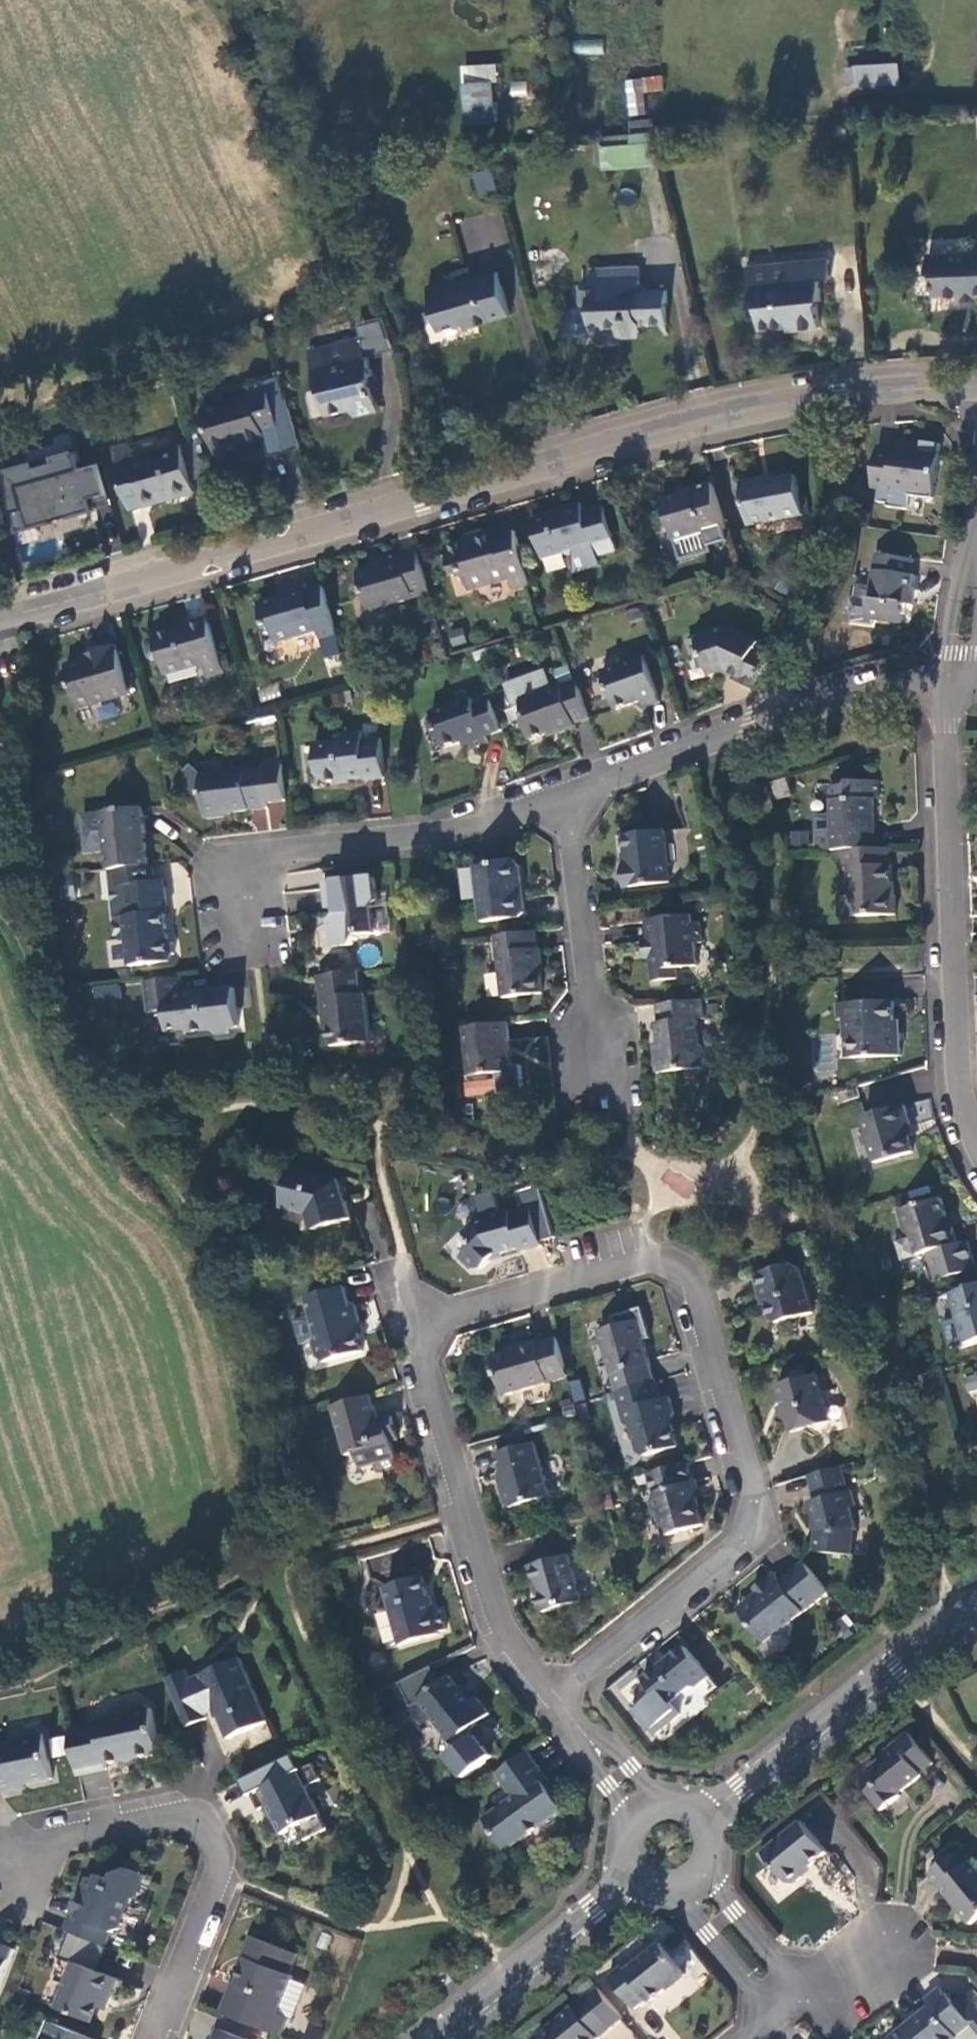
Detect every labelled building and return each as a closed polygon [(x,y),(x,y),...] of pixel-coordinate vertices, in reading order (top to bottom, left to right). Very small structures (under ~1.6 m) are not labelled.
[(574,53),(603,54),(603,40),(574,40),(574,53)] [(892,52),(849,53),(849,63),(893,62),(892,52)] [(858,67),(859,85),(899,83),(898,65),(858,67)] [(645,80),(630,81),(632,116),(647,115),(645,80)] [(492,84),(467,85),(469,124),(494,124),(492,84)] [(605,166),(663,163),(655,133),(602,136),(605,166)] [(485,200),(502,195),(492,165),(475,170),(485,200)] [(925,262),(926,275),(931,276),(932,300),(956,301),(957,308),(976,308),(976,300),(976,260),(925,262)] [(827,282),(825,266),(789,268),(790,285),(747,291),(747,311),(755,312),(757,333),(794,330),(795,334),(815,332),(812,315),(817,301),(816,283),(827,282)] [(744,274),(747,291),(790,285),(789,268),(744,274)] [(639,281),(593,281),(591,300),(583,300),(583,317),(591,318),(590,342),(618,344),(618,352),(636,353),(639,340),(664,340),(665,325),(668,325),(668,306),(644,306),(644,308),(637,307),(639,296),(639,281)] [(510,328),(496,284),(445,299),(444,295),(427,300),(443,345),(469,339),(470,341),(510,328)] [(354,348),(304,358),(311,393),(317,396),(323,422),(342,418),(351,424),(370,420),(362,386),(368,385),(363,365),(358,366),(354,348)] [(295,453),(275,380),(244,389),(247,399),(198,414),(211,458),(222,455),(228,448),(236,445),(239,446),(259,441),(264,462),(295,453)] [(910,502),(934,506),(942,451),(923,448),(921,459),(895,456),(895,458),(878,456),(873,493),(880,494),(878,508),(887,509),(887,513),(908,516),(910,502)] [(183,495),(171,450),(124,464),(119,449),(104,453),(121,514),(137,510),(136,505),(155,499),(157,504),(183,495)] [(86,507),(104,502),(93,461),(74,467),(75,473),(14,490),(23,525),(40,520),(41,527),(88,514),(86,507)] [(794,483),(744,495),(753,533),(805,522),(794,483)] [(726,537),(713,490),(693,496),(694,499),(665,508),(676,548),(706,539),(710,554),(729,549),(726,537)] [(617,555),(603,511),(584,517),(580,506),(562,512),(564,517),(533,527),(545,563),(562,558),(576,562),(578,557),(595,551),(598,561),(617,555)] [(40,520),(23,525),(25,531),(41,527),(40,520)] [(515,596),(531,591),(516,536),(495,542),(494,537),(478,542),(479,546),(449,555),(458,584),(467,582),(472,596),(511,585),(515,596)] [(706,539),(676,548),(682,567),(712,559),(710,554),(706,539)] [(598,561),(595,551),(578,557),(576,562),(581,577),(601,571),(598,561)] [(371,615),(430,597),(418,556),(404,560),(403,554),(383,560),(385,570),(360,578),(371,615)] [(910,566),(877,562),(873,598),(857,597),(856,605),(850,613),(849,623),(855,627),(855,632),(873,636),(874,629),(900,633),(903,611),(911,611),(913,583),(909,583),(910,566)] [(322,648),(337,643),(322,592),(307,597),(305,589),(288,595),(290,601),(261,609),(269,637),(272,636),(278,653),(320,641),(322,648)] [(223,677),(210,626),(190,632),(191,636),(156,644),(157,645),(149,647),(147,652),(150,664),(154,667),(162,665),(166,683),(204,673),(206,682),(223,677)] [(734,684),(758,696),(774,659),(761,653),(762,648),(730,633),(709,640),(709,638),(691,644),(697,662),(705,660),(713,681),(724,676),(734,681),(734,684)] [(130,703),(117,655),(97,660),(100,669),(68,678),(79,717),(130,703)] [(662,705),(646,662),(607,676),(612,695),(610,696),(616,713),(644,704),(647,710),(662,705)] [(577,728),(590,723),(578,688),(566,692),(561,690),(545,696),(543,700),(524,706),(529,724),(527,729),(532,742),(559,735),(561,738),(578,731),(577,728)] [(488,740),(501,734),(490,704),(475,711),(474,704),(434,717),(445,751),(467,744),(472,753),(491,746),(488,740)] [(366,784),(386,782),(381,742),(363,744),(362,737),(344,738),(344,746),(317,749),(319,781),(324,787),(365,783),(366,784)] [(264,767),(264,772),(202,778),(207,823),(226,821),(226,816),(268,812),(267,807),(287,805),(283,765),(264,767)] [(784,778),(770,782),(774,799),(789,795),(784,778)] [(816,848),(816,859),(842,859),(868,858),(869,833),(872,834),(872,811),(875,812),(875,792),(846,792),(842,797),(830,797),(832,846),(816,848)] [(111,873),(151,868),(145,810),(106,814),(106,816),(110,853),(111,873)] [(110,853),(106,816),(86,818),(90,854),(110,853)] [(808,830),(788,832),(790,846),(809,843),(808,830)] [(671,886),(665,835),(629,838),(623,841),(626,844),(628,870),(622,872),(625,891),(671,886)] [(891,905),(890,858),(868,858),(842,859),(843,878),(848,878),(849,908),(849,927),(893,927),(894,906),(891,905)] [(477,870),(484,925),(522,923),(526,916),(524,902),(522,901),(520,886),(524,880),(523,871),(518,867),(518,863),(494,866),(494,869),(477,870)] [(129,943),(131,969),(172,965),(171,963),(176,957),(175,947),(169,942),(167,917),(171,916),(168,884),(157,885),(156,868),(151,868),(111,873),(115,909),(118,908),(125,908),(126,919),(119,919),(121,944),(129,943)] [(373,882),(335,886),(338,916),(331,926),(335,943),(342,949),(353,948),(359,940),(374,938),(372,909),(376,903),(373,882)] [(838,927),(849,927),(849,908),(838,907),(838,927)] [(125,908),(118,908),(119,919),(126,919),(125,908)] [(691,919),(651,923),(651,941),(640,943),(642,951),(649,959),(652,984),(676,982),(675,971),(697,970),(695,947),(702,946),(699,926),(692,927),(691,919)] [(538,950),(535,934),(495,939),(506,1000),(543,996),(540,975),(544,970),(542,951),(538,950)] [(362,997),(359,975),(320,979),(324,1018),(328,1020),(331,1048),(372,1044),(366,996),(362,997)] [(186,999),(183,981),(145,984),(149,1015),(166,1015),(170,1031),(185,1031),(188,1035),(212,1034),(216,1038),(232,1036),(242,1027),(238,992),(194,995),(194,997),(186,999)] [(120,983),(90,984),(91,1001),(121,1000),(120,983)] [(702,1021),(700,1004),(657,1009),(658,1025),(655,1026),(659,1057),(654,1058),(657,1075),(699,1071),(699,1067),(705,1064),(703,1052),(698,1045),(695,1022),(702,1021)] [(891,1011),(849,1013),(851,1028),(846,1028),(847,1048),(851,1048),(853,1069),(902,1065),(900,1044),(894,1044),(891,1011)] [(839,1029),(846,1028),(851,1028),(849,1013),(837,1014),(839,1029)] [(512,1042),(509,1025),(465,1031),(471,1079),(477,1084),(490,1082),(495,1075),(499,1075),(502,1096),(527,1094),(523,1066),(511,1068),(508,1043),(512,1042)] [(910,1118),(868,1129),(879,1172),(916,1162),(911,1140),(916,1138),(910,1118)] [(669,1170),(662,1181),(685,1194),(691,1183),(669,1170)] [(339,1185),(293,1174),(285,1211),(308,1216),(312,1231),(350,1222),(339,1185)] [(934,1292),(976,1280),(976,1277),(969,1254),(959,1256),(954,1240),(952,1240),(941,1209),(901,1221),(908,1243),(911,1242),(921,1270),(927,1268),(934,1292)] [(543,1246),(532,1210),(513,1217),(512,1214),(502,1216),(501,1212),(481,1218),(476,1227),(465,1235),(471,1242),(472,1248),(462,1264),(475,1274),(487,1273),(502,1257),(524,1249),(526,1253),(543,1246)] [(794,1265),(756,1275),(760,1290),(764,1292),(772,1321),(780,1324),(815,1314),(801,1270),(794,1265)] [(312,1319),(318,1339),(314,1345),(319,1361),(326,1364),(364,1354),(358,1330),(363,1328),(356,1305),(350,1307),(345,1290),(308,1300),(312,1319)] [(941,1304),(957,1355),(976,1350),(976,1292),(941,1304)] [(318,1339),(312,1319),(295,1323),(302,1348),(314,1345),(318,1339)] [(599,1333),(617,1396),(656,1384),(645,1346),(647,1343),(642,1327),(637,1323),(599,1333)] [(503,1397),(568,1379),(557,1340),(542,1344),(541,1341),(520,1347),(521,1351),(511,1354),(494,1359),(503,1397)] [(830,1424),(818,1377),(778,1388),(784,1409),(790,1427),(801,1432),(830,1424)] [(661,1403),(656,1384),(617,1396),(626,1428),(632,1431),(638,1457),(645,1459),(678,1449),(671,1420),(674,1419),(668,1401),(661,1403)] [(377,1422),(369,1397),(330,1409),(346,1457),(356,1456),(363,1468),(380,1464),(382,1469),(398,1464),(390,1436),(397,1435),(392,1419),(377,1422)] [(780,1424),(790,1427),(784,1409),(777,1411),(780,1424)] [(550,1501),(534,1442),(498,1453),(507,1487),(506,1495),(507,1504),(510,1509),(514,1511),(550,1501)] [(689,1482),(685,1467),(637,1481),(639,1487),(649,1484),(652,1499),(649,1501),(654,1507),(653,1516),(657,1516),(666,1538),(703,1528),(694,1501),(689,1482)] [(845,1494),(838,1471),(808,1479),(814,1498),(812,1504),(816,1520),(817,1551),(846,1554),(848,1536),(853,1534),(856,1530),(850,1511),(854,1509),(850,1503),(851,1491),(845,1494)] [(695,1481),(689,1482),(694,1501),(701,1499),(695,1481)] [(583,1602),(568,1557),(530,1567),(532,1574),(532,1582),(537,1591),(544,1613),(583,1602)] [(792,1624),(827,1594),(803,1564),(779,1580),(774,1573),(754,1590),(757,1594),(748,1602),(753,1609),(743,1618),(766,1644),(776,1637),(792,1638),(792,1624)] [(422,1577),(385,1589),(389,1603),(402,1644),(403,1649),(439,1638),(438,1635),(445,1632),(440,1612),(433,1615),(422,1577)] [(738,1610),(743,1618),(753,1609),(748,1602),(738,1610)] [(391,1647),(402,1644),(389,1603),(380,1606),(376,1611),(385,1644),(391,1647)] [(709,1682),(685,1650),(675,1659),(669,1667),(662,1673),(657,1673),(644,1683),(660,1705),(669,1708),(693,1691),(695,1693),(709,1682)] [(192,1668),(170,1678),(191,1726),(213,1718),(211,1712),(223,1708),(227,1716),(224,1717),(233,1737),(273,1722),(246,1658),(196,1678),(192,1668)] [(450,1679),(421,1703),(455,1745),(461,1740),(468,1734),(492,1715),(479,1700),(473,1704),(450,1679)] [(101,1721),(71,1728),(81,1773),(111,1768),(111,1761),(156,1753),(161,1743),(154,1708),(150,1704),(138,1705),(135,1710),(100,1716),(101,1721)] [(5,1788),(6,1790),(23,1788),(25,1783),(56,1777),(48,1732),(17,1737),(17,1742),(0,1746),(0,1789),(5,1788)] [(468,1734),(461,1740),(465,1745),(472,1739),(468,1734)] [(494,1758),(477,1735),(472,1739),(465,1745),(448,1759),(466,1780),(494,1758)] [(934,1767),(909,1738),(884,1757),(882,1764),(869,1774),(868,1777),(875,1788),(867,1796),(882,1814),(898,1802),(899,1797),(923,1778),(922,1776),(934,1767)] [(549,1781),(530,1751),(497,1774),(513,1798),(485,1818),(507,1852),(565,1811),(555,1796),(552,1797),(544,1786),(549,1781)] [(302,1769),(295,1756),(248,1780),(264,1810),(273,1806),(286,1833),(300,1827),(308,1840),(331,1829),(310,1786),(324,1779),(317,1763),(302,1769)] [(825,1857),(800,1825),(759,1858),(770,1871),(776,1872),(787,1887),(794,1887),(801,1881),(802,1874),(825,1857)] [(962,1853),(929,1878),(969,1929),(976,1923),(976,1873),(962,1853)] [(81,1899),(67,1928),(110,1945),(117,1926),(123,1928),(135,1897),(139,1899),(149,1873),(132,1867),(120,1872),(117,1879),(101,1873),(98,1879),(91,1876),(86,1888),(89,1889),(84,1901),(81,1899)] [(233,1982),(222,2010),(226,2012),(252,2023),(283,2036),(289,2017),(281,2013),(294,1976),(290,1974),(298,1955),(253,1936),(244,1957),(247,1958),(237,1984),(233,1982)] [(3,1987),(17,1944),(0,1938),(0,1986),(3,1987)] [(685,1978),(661,1948),(627,1975),(624,1971),(611,1981),(635,2011),(648,2003),(650,2006),(685,1978)] [(122,1976),(77,1959),(60,2004),(96,2018),(103,2005),(112,2001),(122,1976)] [(892,2038),(957,2038),(956,2038),(976,2020),(976,2014),(963,1998),(952,2006),(939,1991),(924,2004),(929,2010),(892,2038)] [(599,1992),(539,2038),(600,2038),(623,2020),(599,1992)] [(226,2012),(220,2025),(246,2037),(252,2023),(226,2012)] [(51,2021),(44,2038),(100,2038),(51,2021)] [(246,2037),(220,2025),(214,2038),(251,2038),(246,2037)]
